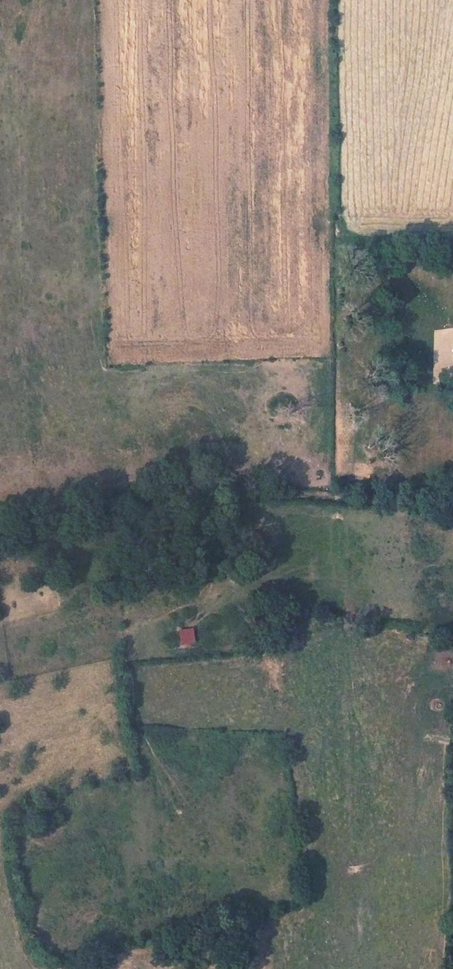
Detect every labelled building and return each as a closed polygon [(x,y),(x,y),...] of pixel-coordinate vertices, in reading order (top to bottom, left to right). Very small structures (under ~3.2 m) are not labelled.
[(179,645),(195,644),(194,628),(178,629),(179,645)]
